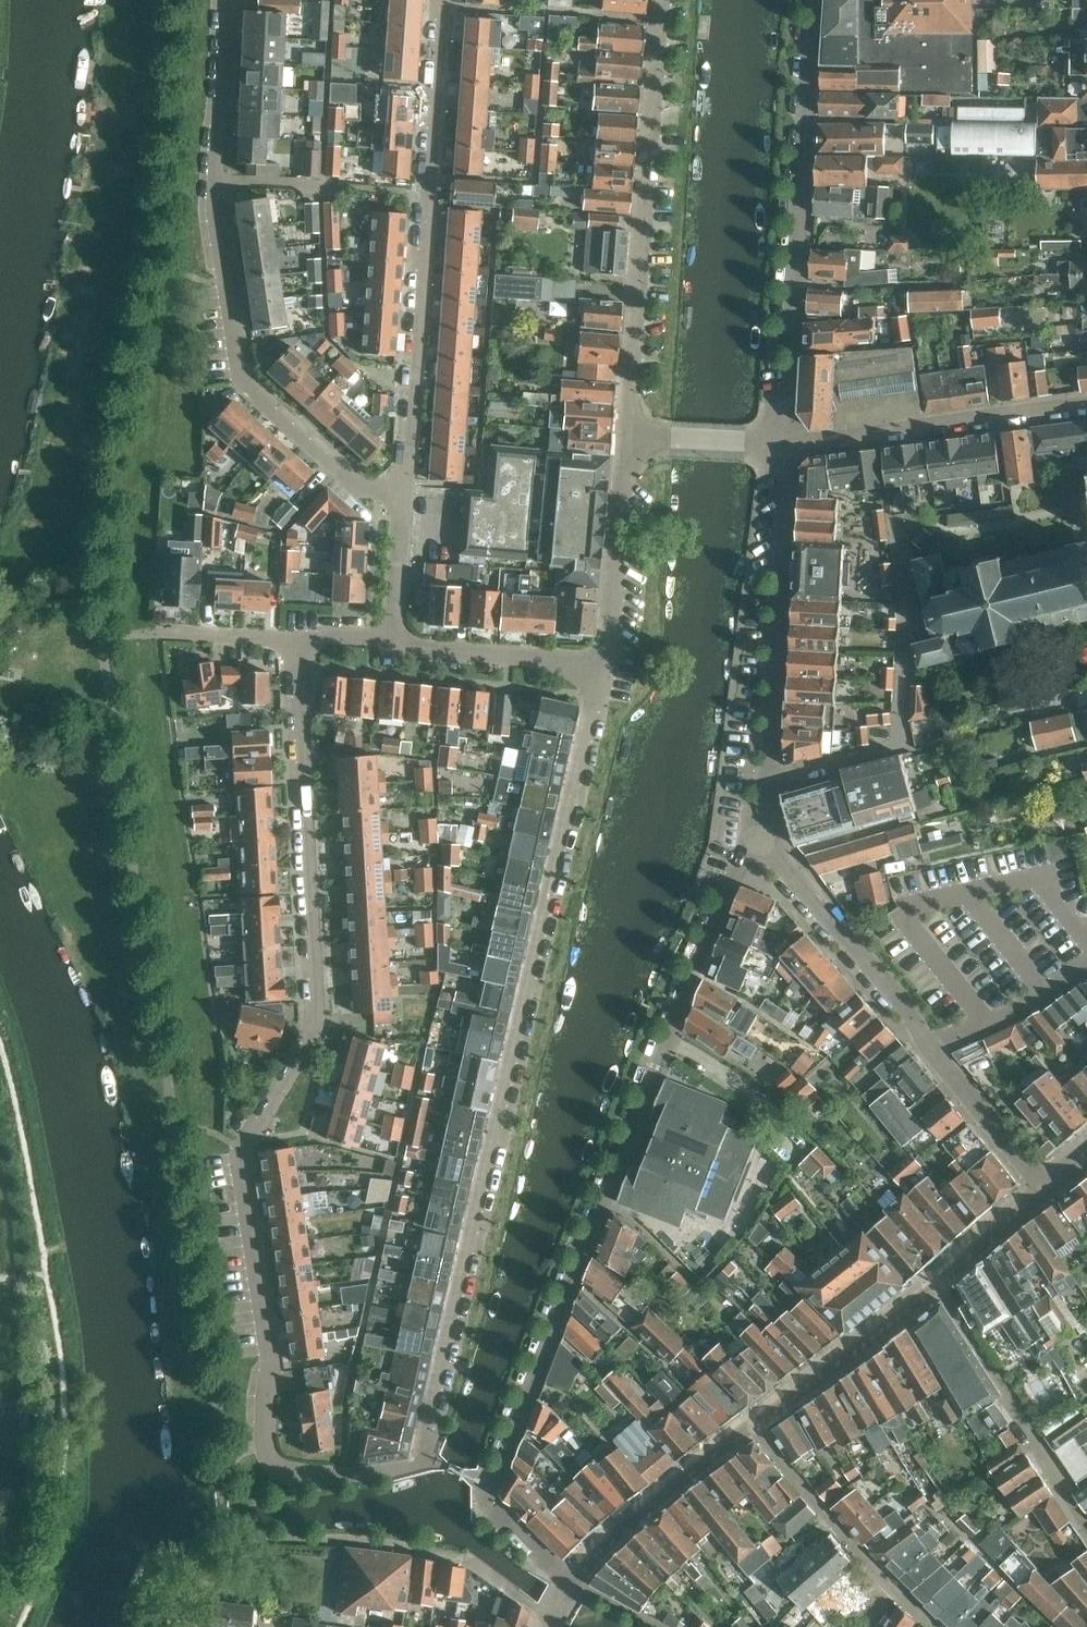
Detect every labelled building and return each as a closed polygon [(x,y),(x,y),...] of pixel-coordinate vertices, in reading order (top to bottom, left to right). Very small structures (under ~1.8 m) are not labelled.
[(272,38),(273,13),(300,15),(301,0),(300,0),(258,0),(257,12),(245,12),(244,37),(272,38)] [(327,41),(329,1),(314,0),(312,40),(327,41)] [(388,23),(420,26),(422,0),(390,0),(388,23)] [(548,6),(573,8),(573,0),(548,0),(548,6)] [(647,0),(603,0),(602,11),(646,14),(647,0)] [(974,72),(974,66),(975,66),(974,2),(986,2),(986,0),(828,0),(823,65),(824,65),(824,69),(974,72)] [(1074,11),(1086,11),(1086,0),(1075,0),(1074,11)] [(1074,11),(1074,20),(1086,21),(1086,11),(1074,11)] [(543,40),(544,18),(520,16),(519,30),(529,30),(529,39),(528,39),(527,51),(543,52),(543,40)] [(564,17),(548,16),(547,35),(562,36),(564,17)] [(465,46),(499,48),(502,21),(467,18),(465,46)] [(420,26),(388,23),(386,50),(418,53),(420,26)] [(596,51),(597,51),(642,57),(645,27),(598,23),(597,40),(579,38),(578,50),(596,52),(596,51)] [(1077,29),(1077,40),(1086,41),(1086,29),(1077,29)] [(332,46),(346,48),(347,35),(332,34),(332,46)] [(285,39),(272,38),(244,37),(243,62),(271,64),(271,63),(271,49),(284,50),(285,39)] [(325,68),(327,41),(312,40),(311,67),(325,68)] [(1077,40),(1064,40),(1064,76),(1083,76),(1086,76),(1086,41),(1077,40)] [(980,72),(989,72),(997,72),(997,41),(980,41),(980,72)] [(346,48),(332,46),(331,59),(346,60),(346,48)] [(500,49),(499,48),(465,46),(462,83),(489,85),(490,75),(495,75),(496,67),(499,67),(500,49)] [(418,53),(386,50),(384,78),(416,81),(418,53)] [(577,84),(594,85),(640,88),(642,57),(597,51),(596,71),(578,69),(577,84)] [(283,64),(271,63),(271,64),(243,62),(242,88),(282,90),(283,64)] [(561,63),(547,62),(546,80),(560,81),(561,63)] [(974,92),(974,72),(824,69),(822,89),(974,92)] [(980,72),(980,91),(989,91),(989,72),(980,72)] [(525,88),(540,89),(541,75),(525,74),(525,88)] [(1011,74),(994,74),(994,86),(1011,86),(1011,74)] [(309,91),(324,92),(325,82),(310,81),(309,91)] [(543,81),(542,105),(557,106),(558,82),(543,81)] [(330,103),(343,104),(356,104),(357,85),(331,83),(330,103)] [(489,85),(462,83),(460,109),(488,112),(489,85)] [(599,110),(638,113),(640,88),(594,85),(592,110),(599,110)] [(241,113),(280,115),(282,90),(242,88),(241,113)] [(539,100),(540,89),(525,88),(524,99),(539,100)] [(324,101),(324,92),(309,91),(309,100),(324,101)] [(868,118),(897,119),(897,124),(908,125),(936,125),(938,125),(951,125),(952,107),(945,107),(944,121),(901,118),(902,95),(822,93),(821,115),(868,116),(868,118)] [(386,123),(412,125),(414,98),(388,95),(386,123)] [(924,95),(923,106),(945,107),(952,107),(953,107),(953,96),(924,95)] [(1086,129),(1086,98),(1083,98),(1040,97),(1039,107),(1039,129),(1086,129)] [(329,107),(328,119),(330,119),(343,120),(343,116),(344,108),(343,108),(330,107),(329,107)] [(951,125),(938,125),(938,149),(951,149),(951,154),(1040,155),(1039,129),(1039,124),(1026,124),(1026,109),(960,107),(960,121),(955,121),(955,125),(951,125)] [(485,149),(493,150),(496,114),(487,113),(488,112),(460,109),(457,146),(485,149)] [(596,140),(635,142),(638,113),(599,110),(596,140)] [(267,140),(268,126),(280,126),(280,115),(241,113),(239,138),(267,140)] [(342,132),(343,120),(330,119),(328,119),(327,131),(342,132)] [(410,152),(412,125),(386,123),(384,150),(410,152)] [(559,138),(560,125),(544,123),(543,137),(559,138)] [(818,157),(885,156),(886,124),(820,125),(818,157)] [(936,125),(908,125),(907,144),(935,145),(936,125)] [(1086,189),(1086,129),(1039,129),(1040,155),(1040,189),(1086,189)] [(267,140),(239,138),(238,164),(247,164),(247,176),(278,177),(279,164),(266,163),(267,140)] [(520,151),(535,153),(537,139),(521,138),(520,151)] [(594,164),(633,167),(635,142),(596,140),(594,164)] [(320,177),(321,142),(304,142),(302,176),(320,177)] [(541,160),(557,161),(558,145),(542,144),(541,160)] [(340,177),(342,147),(327,146),(326,176),(340,177)] [(485,149),(457,146),(455,174),(483,176),(485,149)] [(410,152),(384,150),(382,177),(398,179),(408,180),(410,152)] [(534,164),(535,153),(520,151),(519,162),(534,164)] [(818,157),(816,186),(869,187),(869,169),(877,169),(877,174),(905,174),(905,156),(885,156),(818,157)] [(556,175),(557,161),(541,160),(540,173),(556,175)] [(592,190),(631,193),(633,167),(594,164),(592,190)] [(543,177),(543,185),(551,186),(556,187),(557,178),(543,177)] [(408,189),(408,180),(398,179),(397,188),(408,189)] [(497,184),(454,180),(452,203),(495,207),(497,184)] [(550,196),(551,187),(523,184),(522,195),(550,197),(550,196)] [(592,190),(556,187),(551,186),(551,187),(550,196),(584,199),(583,209),(630,213),(631,193),(592,190)] [(890,188),(816,186),(815,215),(855,218),(855,210),(870,211),(871,219),(889,220),(890,188)] [(240,229),(271,225),(268,199),(236,203),(240,229)] [(306,222),(319,221),(318,203),(305,204),(306,222)] [(326,226),(339,226),(338,203),(325,203),(326,226)] [(480,243),(480,245),(491,246),(491,238),(481,237),(483,212),(450,210),(448,240),(480,243)] [(371,236),(404,238),(406,214),(373,212),(371,236)] [(541,214),(514,212),(513,231),(540,234),(541,214)] [(624,276),(628,231),(617,230),(618,216),(588,215),(584,273),(624,276)] [(319,221),(306,222),(306,234),(307,246),(321,244),(319,221)] [(244,255),(275,250),(284,249),(282,238),(274,239),(271,225),(240,229),(244,255)] [(339,226),(326,226),(327,250),(340,250),(339,226)] [(402,262),(404,238),(371,236),(370,259),(402,262)] [(909,237),(891,238),(890,252),(909,252),(909,237)] [(478,273),(478,275),(489,276),(489,273),(489,268),(479,267),(480,245),(480,243),(448,240),(446,270),(478,273)] [(1083,250),(1083,240),(1042,240),(1043,249),(1083,250)] [(275,250),(244,255),(247,280),(279,275),(275,250)] [(846,250),(846,252),(813,250),(811,278),(847,280),(848,277),(861,273),(862,251),(846,250)] [(965,251),(953,251),(953,274),(965,274),(965,251)] [(1018,252),(979,252),(979,267),(997,267),(997,258),(1018,258),(1018,252)] [(308,271),(322,271),(321,258),(307,259),(308,271)] [(402,262),(370,259),(368,283),(400,285),(402,262)] [(1086,275),(1086,262),(1071,262),(1071,263),(1060,263),(1059,267),(1059,276),(1071,276),(1071,275),(1086,275)] [(534,268),(505,267),(505,275),(542,277),(542,270),(534,269),(534,268)] [(328,282),(342,281),(342,269),(327,270),(328,282)] [(476,302),(476,305),(487,306),(487,298),(476,297),(478,275),(478,273),(446,270),(443,300),(476,302)] [(860,287),(890,281),(888,270),(858,276),(860,287)] [(322,271),(308,271),(309,284),(323,283),(322,271)] [(279,275),(247,280),(251,305),(283,300),(279,275)] [(542,301),(543,278),(495,275),(494,298),(542,301)] [(1071,276),(1071,289),(1086,289),(1086,275),(1071,275),(1071,276)] [(612,284),(569,280),(567,306),(578,307),(576,326),(620,330),(622,304),(610,303),(612,284)] [(342,281),(328,282),(328,293),(343,293),(342,281)] [(400,285),(368,283),(366,306),(398,309),(400,285)] [(844,317),(845,293),(810,290),(808,314),(844,317)] [(950,311),(973,310),(973,292),(965,292),(965,290),(910,292),(911,313),(950,311)] [(309,309),(324,308),(323,295),(309,296),(309,309)] [(283,300),(251,305),(255,331),(286,326),(283,300)] [(474,332),(473,335),(484,336),(485,328),(474,327),(476,305),(476,302),(443,300),(441,330),(474,332)] [(1086,333),(1086,305),(1083,305),(1083,306),(1065,308),(1065,320),(1084,318),(1085,323),(1085,332),(1085,333),(1086,333)] [(398,309),(366,306),(364,330),(397,332),(398,309)] [(884,307),(859,308),(859,318),(884,317),(884,307)] [(996,309),(973,310),(974,341),(984,341),(983,335),(989,334),(989,331),(997,330),(996,309)] [(330,325),(344,324),(344,313),(329,313),(330,325)] [(807,357),(876,350),(878,317),(808,322),(807,357)] [(909,317),(892,319),(895,343),(912,341),(909,317)] [(1085,334),(1085,333),(1085,323),(1071,324),(1070,325),(1051,327),(1051,335),(1085,334)] [(344,324),(330,325),(330,337),(345,336),(344,324)] [(562,342),(563,330),(545,328),(544,340),(562,342)] [(397,332),(364,330),(362,354),(395,356),(397,332)] [(474,332),(441,330),(439,360),(471,362),(471,365),(482,366),(483,358),(472,357),(473,335),(474,332)] [(615,382),(617,366),(619,335),(580,332),(577,362),(579,363),(577,379),(615,382)] [(973,346),(971,333),(962,334),(963,346),(971,346),(973,346)] [(1033,349),(1052,348),(1051,336),(1032,338),(1033,349)] [(322,355),(330,345),(321,337),(312,347),(322,355)] [(288,390),(311,365),(290,347),(287,344),(283,344),(274,353),(275,358),(278,361),(268,372),(288,390)] [(1032,398),(1029,374),(1027,361),(1009,363),(1007,346),(990,349),(992,366),(999,365),(1004,402),(1032,398)] [(876,350),(807,357),(805,357),(801,413),(814,430),(923,414),(913,347),(876,350)] [(971,352),(962,354),(964,369),(970,407),(991,404),(986,366),(973,367),(971,352)] [(1030,371),(1047,370),(1046,354),(1028,355),(1030,371)] [(340,373),(350,362),(342,355),(332,365),(340,373)] [(469,392),(469,395),(480,395),(480,388),(470,387),(471,365),(471,362),(439,360),(437,390),(469,392)] [(350,362),(340,373),(348,380),(358,369),(350,362)] [(308,408),(331,383),(311,365),(288,390),(308,408)] [(943,372),(949,410),(970,407),(964,369),(943,372)] [(928,413),(949,410),(943,372),(922,374),(928,413)] [(1045,372),(1029,374),(1032,398),(1048,396),(1045,372)] [(565,403),(614,406),(616,384),(562,380),(561,396),(552,395),(552,394),(541,393),(541,394),(524,392),(523,405),(535,407),(564,408),(565,403)] [(328,426),(351,401),(331,383),(308,408),(328,426)] [(467,422),(467,425),(478,425),(478,418),(467,417),(469,395),(469,392),(437,390),(435,419),(467,422)] [(374,405),(387,406),(388,395),(375,394),(374,405)] [(236,437),(254,418),(233,400),(216,419),(236,437)] [(347,444),(364,426),(371,418),(351,401),(328,426),(347,444)] [(569,428),(612,432),(614,406),(565,403),(564,408),(563,430),(568,431),(569,428)] [(387,406),(374,405),(373,415),(387,416),(387,406)] [(250,462),(256,455),(273,436),(254,418),(236,437),(230,444),(250,462)] [(465,452),(465,454),(475,455),(476,447),(465,447),(467,425),(467,422),(435,419),(432,449),(465,452)] [(1033,429),(1033,430),(1030,431),(1029,429),(1005,433),(1012,486),(1037,483),(1033,455),(1037,455),(1037,461),(1067,457),(1066,451),(1086,448),(1086,422),(1033,429)] [(364,426),(347,444),(368,463),(385,444),(364,426)] [(569,428),(568,431),(568,444),(555,442),(554,450),(610,456),(612,432),(569,428)] [(974,436),(979,475),(981,491),(990,490),(988,474),(1002,472),(997,433),(974,436)] [(498,445),(515,447),(516,437),(499,435),(498,445)] [(293,454),(273,436),(256,455),(276,473),(293,454)] [(965,477),(979,475),(974,436),(951,439),(958,487),(966,486),(965,477)] [(958,487),(951,439),(929,442),(934,481),(948,479),(949,489),(958,487)] [(906,445),(914,502),(922,501),(920,483),(934,481),(929,442),(906,445)] [(214,462),(224,451),(216,444),(206,454),(214,462)] [(610,456),(554,450),(548,450),(545,474),(534,473),(536,449),(515,447),(498,445),(492,445),(488,493),(466,490),(460,554),(525,560),(527,540),(539,541),(537,561),(549,562),(549,567),(558,568),(556,585),(557,585),(589,588),(598,589),(605,523),(606,503),(607,489),(610,456)] [(905,504),(914,502),(906,445),(883,449),(888,487),(903,485),(905,504)] [(465,452),(432,449),(430,480),(473,483),(474,476),(463,475),(465,454),(465,452)] [(828,456),(833,490),(857,487),(858,491),(882,488),(877,449),(828,456)] [(314,473),(293,454),(276,473),(271,479),(291,497),(314,473)] [(832,490),(833,490),(828,456),(811,458),(802,468),(803,468),(801,496),(824,497),(824,489),(832,490)] [(1033,497),(1058,494),(1057,483),(1032,486),(1033,497)] [(223,493),(206,485),(205,490),(203,509),(204,509),(205,507),(215,512),(219,499),(223,493)] [(1014,500),(1028,498),(1027,486),(1012,487),(1014,500)] [(330,547),(337,547),(366,549),(368,522),(359,521),(359,516),(328,488),(298,520),(312,533),(329,514),(338,523),(337,537),(331,537),(330,547)] [(840,499),(824,497),(801,496),(800,518),(838,521),(840,499)] [(281,528),(298,510),(288,501),(272,520),(281,528)] [(243,519),(247,505),(236,502),(232,516),(243,519)] [(247,505),(243,519),(254,522),(268,526),(270,518),(258,508),(247,505)] [(951,527),(1017,518),(1015,507),(950,516),(951,527)] [(877,542),(889,540),(884,510),(873,512),(877,542)] [(186,540),(203,542),(204,515),(188,515),(186,540)] [(236,538),(246,540),(249,526),(204,515),(203,542),(203,543),(214,546),(215,545),(233,550),(236,538)] [(798,541),(837,544),(838,521),(800,518),(798,541)] [(249,526),(246,540),(256,543),(259,529),(249,526)] [(921,549),(933,534),(925,528),(913,542),(921,549)] [(298,547),(298,532),(287,531),(287,546),(298,547)] [(797,570),(844,573),(846,544),(837,544),(798,541),(797,570)] [(1086,621),(1086,542),(1004,563),(1003,559),(991,562),(991,557),(974,560),(975,566),(964,569),(965,570),(956,568),(948,574),(948,575),(942,554),(914,560),(924,602),(925,602),(927,612),(929,611),(933,629),(932,629),(934,639),(915,644),(921,668),(956,660),(956,656),(967,653),(978,655),(984,649),(985,650),(996,648),(997,653),(1013,649),(1012,644),(1024,641),(1023,637),(1086,621)] [(365,576),(366,549),(337,547),(336,563),(327,563),(327,574),(335,574),(365,576)] [(280,571),(293,572),(297,572),(298,550),(281,549),(280,571)] [(197,558),(167,556),(167,560),(163,560),(162,582),(166,583),(165,604),(194,606),(195,597),(200,597),(202,571),(196,571),(197,558)] [(458,627),(461,587),(447,586),(448,565),(426,563),(424,587),(431,587),(428,624),(458,627)] [(883,587),(895,585),(891,564),(880,565),(883,587)] [(474,565),(473,580),(482,581),(484,566),(474,565)] [(844,573),(797,570),(795,599),(842,602),(844,573)] [(293,580),(293,572),(280,571),(280,579),(293,580)] [(554,633),(555,606),(556,597),(541,596),(543,572),(531,571),(531,576),(527,631),(554,633)] [(364,603),(365,576),(335,574),(334,601),(364,603)] [(527,631),(531,576),(520,574),(518,594),(503,593),(500,629),(527,631)] [(242,610),(244,580),(216,578),(214,608),(242,610)] [(271,582),(244,580),(242,610),(270,611),(271,582)] [(556,597),(555,606),(567,608),(565,633),(594,636),(597,603),(587,602),(589,588),(557,585),(556,597)] [(496,629),(499,592),(472,590),(469,627),(496,629)] [(794,624),(841,627),(842,606),(849,606),(849,602),(842,602),(795,599),(794,624)] [(887,618),(886,629),(897,629),(897,618),(887,618)] [(841,627),(794,624),(792,650),(839,653),(841,627)] [(839,653),(792,650),(790,676),(838,679),(839,653)] [(216,676),(215,670),(214,662),(186,668),(188,680),(184,681),(186,692),(183,695),(184,704),(188,705),(188,707),(223,702),(219,676),(216,676)] [(222,684),(242,683),(242,667),(222,668),(222,684)] [(884,667),(883,678),(894,679),(895,668),(884,667)] [(269,704),(269,672),(243,672),(242,704),(269,704)] [(838,679),(790,676),(789,702),(836,705),(838,679)] [(347,715),(351,679),(325,677),(321,712),(347,715)] [(894,689),(894,679),(883,678),(883,689),(894,689)] [(351,679),(347,715),(374,718),(377,682),(351,679)] [(404,722),(407,685),(381,683),(378,719),(404,722)] [(407,685),(404,722),(430,725),(434,688),(407,685)] [(925,685),(912,685),(912,706),(929,702),(925,685)] [(460,728),(464,691),(437,688),(434,725),(460,728)] [(464,691),(460,728),(486,730),(490,694),(464,691)] [(498,695),(495,725),(510,727),(513,696),(498,695)] [(535,725),(549,729),(573,734),(579,706),(541,697),(535,725)] [(836,705),(789,702),(787,727),(835,730),(836,705)] [(933,717),(929,702),(912,706),(911,722),(933,717)] [(252,712),(241,712),(241,725),(252,726),(252,712)] [(227,728),(241,727),(240,713),(226,714),(227,728)] [(881,725),(892,724),(891,713),(880,714),(881,725)] [(1038,750),(1078,741),(1072,713),(1032,722),(1038,750)] [(509,736),(510,727),(495,725),(494,734),(509,736)] [(860,745),(871,744),(869,726),(858,727),(860,745)] [(835,730),(787,727),(785,765),(834,753),(835,730)] [(573,734),(549,729),(548,735),(525,729),(520,751),(532,753),(567,761),(573,734)] [(235,758),(270,756),(268,730),(233,732),(235,758)] [(347,736),(338,735),(337,744),(346,745),(347,736)] [(348,736),(349,750),(365,748),(363,735),(348,736)] [(459,748),(461,737),(448,735),(446,746),(459,748)] [(461,737),(459,748),(472,750),(473,739),(461,737)] [(385,738),(384,750),(400,751),(401,740),(385,738)] [(402,740),(401,752),(413,753),(415,741),(402,740)] [(449,747),(438,745),(436,755),(447,757),(449,747)] [(525,784),(560,792),(567,761),(532,753),(528,771),(500,765),(498,776),(500,777),(525,782),(525,784)] [(919,811),(918,809),(914,794),(903,754),(843,769),(846,777),(783,797),(797,846),(800,846),(804,850),(813,847),(811,842),(919,811)] [(339,784),(386,781),(385,771),(378,771),(377,755),(337,758),(339,784)] [(270,756),(235,758),(206,760),(206,769),(235,767),(236,785),(272,783),(270,756)] [(415,780),(434,779),(433,767),(414,768),(415,780)] [(951,783),(948,775),(936,778),(939,786),(951,783)] [(519,808),(555,816),(560,792),(525,784),(525,782),(500,777),(497,791),(495,800),(519,807),(519,808)] [(434,779),(415,780),(416,792),(434,791),(434,779)] [(452,780),(439,780),(439,794),(452,794),(452,780)] [(343,809),(380,807),(379,794),(387,793),(386,781),(339,784),(341,812),(343,812),(343,809)] [(238,816),(274,814),(272,787),(236,789),(238,816)] [(930,790),(914,794),(918,809),(933,806),(930,790)] [(193,806),(194,815),(215,815),(215,805),(193,806)] [(343,809),(343,812),(345,835),(389,832),(389,822),(381,822),(380,807),(343,809)] [(514,832),(549,840),(555,816),(519,808),(516,819),(496,814),(496,816),(480,812),(477,823),(514,831),(514,832)] [(239,842),(275,839),(274,814),(238,816),(239,842)] [(212,817),(194,818),(195,829),(212,828),(212,817)] [(421,831),(438,831),(437,821),(437,818),(421,819),(421,831)] [(442,821),(437,821),(438,831),(438,841),(438,843),(456,843),(455,844),(471,848),(476,827),(461,824),(442,824),(442,821)] [(484,842),(487,826),(476,824),(476,827),(471,848),(481,850),(483,842),(484,842)] [(921,845),(915,826),(808,857),(821,875),(895,853),(897,861),(924,855),(921,845)] [(438,831),(421,831),(422,842),(438,841),(438,831)] [(389,832),(345,835),(346,860),(383,858),(382,844),(390,844),(389,832)] [(508,857),(544,865),(549,840),(514,832),(508,857)] [(921,845),(924,855),(964,844),(961,835),(921,845)] [(275,839),(239,842),(241,867),(277,865),(275,839)] [(445,866),(461,867),(461,846),(445,845),(445,866)] [(498,855),(493,879),(503,881),(538,889),(544,865),(508,857),(498,855)] [(219,869),(230,868),(230,858),(219,859),(219,868),(219,869)] [(348,886),(392,883),(391,870),(384,871),(383,858),(346,860),(348,886)] [(277,865),(241,867),(242,894),(278,892),(277,865)] [(415,882),(434,881),(433,867),(415,868),(415,882)] [(440,891),(453,894),(480,901),(483,891),(452,883),(452,868),(440,867),(440,891)] [(219,869),(219,868),(202,869),(203,881),(231,879),(230,868),(219,869)] [(889,902),(882,871),(863,875),(864,880),(858,881),(863,903),(869,902),(870,906),(889,902)] [(434,881),(415,882),(416,892),(434,891),(434,881)] [(497,906),(532,914),(538,889),(503,881),(499,896),(487,893),(484,902),(497,905),(497,906)] [(349,911),(386,909),(385,893),(393,893),(392,883),(348,886),(349,911)] [(745,918),(767,928),(779,900),(744,885),(732,912),(745,918)] [(453,922),(453,894),(440,891),(439,891),(439,919),(453,922)] [(211,925),(279,922),(279,916),(281,916),(279,895),(241,897),(242,914),(211,915),(211,925)] [(491,931),(526,939),(532,914),(497,906),(493,920),(477,917),(475,926),(492,929),(491,931)] [(387,926),(386,909),(349,911),(351,937),(395,934),(395,926),(387,926)] [(736,939),(752,946),(753,946),(759,949),(767,928),(745,918),(732,912),(724,933),(736,939)] [(796,921),(784,932),(797,938),(805,931),(802,928),(796,921)] [(244,949),(281,948),(279,922),(211,925),(212,936),(243,934),(244,949)] [(415,933),(434,932),(433,923),(415,924),(415,933)] [(452,926),(439,923),(440,942),(453,946),(452,926)] [(486,956),(521,964),(526,939),(491,931),(488,949),(485,948),(486,946),(474,942),(471,951),(486,955),(486,956)] [(434,932),(415,933),(416,948),(434,946),(434,932)] [(744,967),(752,946),(736,939),(724,933),(719,945),(707,976),(718,981),(743,991),(747,979),(769,988),(773,979),(744,967)] [(395,934),(351,937),(352,962),(389,960),(388,948),(396,948),(395,934)] [(799,977),(825,954),(808,935),(792,948),(788,944),(778,953),(782,957),(799,977)] [(480,982),(515,990),(521,964),(486,956),(483,970),(451,964),(452,947),(440,944),(441,971),(481,980),(480,982)] [(216,977),(282,973),(281,948),(244,949),(244,964),(215,966),(216,977)] [(816,996),(842,973),(825,954),(799,977),(797,979),(791,988),(797,993),(806,985),(816,996)] [(390,975),(389,960),(352,962),(353,988),(398,985),(398,974),(390,975)] [(442,983),(441,971),(425,972),(425,984),(442,983)] [(281,1004),(281,1003),(281,999),(285,999),(284,979),(283,979),(282,973),(216,977),(217,977),(217,987),(246,985),(247,1001),(257,1000),(257,1005),(281,1004)] [(842,973),(816,996),(833,1015),(859,993),(842,973)] [(727,1024),(740,1000),(706,980),(695,1005),(727,1024)] [(481,1015),(508,1021),(515,990),(480,982),(476,995),(456,990),(453,1001),(483,1008),(481,1015)] [(398,985),(353,988),(355,1013),(374,1012),(375,1024),(392,1023),(391,1011),(392,1011),(391,997),(399,996),(398,985)] [(1052,1005),(1067,1023),(1086,1007),(1086,999),(1078,987),(1066,996),(1065,995),(1052,1005)] [(840,1023),(854,1039),(880,1017),(875,1010),(859,993),(833,1015),(828,1019),(813,1042),(821,1048),(835,1027),(840,1023)] [(462,1028),(469,1030),(504,1037),(508,1021),(481,1015),(483,1008),(453,1001),(439,998),(437,1007),(451,1010),(451,1012),(465,1015),(462,1028)] [(773,1016),(779,1006),(768,998),(762,1008),(773,1016)] [(257,1005),(256,1005),(255,1008),(243,1005),(235,1036),(239,1037),(238,1043),(273,1051),(274,1045),(278,1046),(286,1016),(283,1015),(283,1003),(281,1003),(281,1004),(257,1005)] [(695,1005),(687,1026),(729,1050),(732,1042),(751,1053),(756,1041),(727,1024),(695,1005)] [(1056,1032),(1058,1030),(1067,1023),(1052,1005),(1043,1013),(1041,1014),(1056,1032)] [(779,1006),(773,1016),(784,1023),(790,1014),(779,1006)] [(1041,1014),(1043,1013),(1041,1011),(1028,1018),(1058,1055),(1070,1046),(1058,1030),(1056,1032),(1041,1014)] [(899,1038),(880,1017),(854,1039),(865,1051),(844,1071),(850,1079),(899,1038)] [(808,1023),(800,1018),(793,1029),(801,1034),(807,1025),(808,1023)] [(443,1025),(433,1022),(430,1034),(428,1046),(435,1048),(438,1037),(439,1038),(443,1025)] [(812,1042),(819,1033),(807,1025),(801,1034),(812,1042)] [(463,1054),(498,1062),(504,1037),(469,1030),(463,1029),(460,1043),(465,1044),(463,1054)] [(347,1062),(379,1070),(385,1044),(354,1036),(347,1062)] [(963,1065),(990,1053),(984,1040),(954,1053),(963,1065)] [(435,1048),(428,1046),(426,1045),(422,1067),(431,1069),(435,1048)] [(919,1103),(922,1100),(939,1086),(904,1046),(875,1071),(885,1083),(895,1075),(919,1103)] [(806,1075),(823,1055),(812,1048),(796,1067),(806,1075)] [(452,1079),(492,1089),(498,1062),(463,1054),(458,1053),(452,1078),(452,1079)] [(379,1070),(347,1062),(340,1087),(372,1096),(379,1070)] [(393,1074),(413,1078),(416,1067),(396,1063),(393,1074)] [(1082,1064),(1059,1083),(1086,1117),(1086,1070),(1086,1069),(1082,1064)] [(789,1069),(777,1080),(786,1091),(799,1079),(789,1069)] [(431,1091),(434,1074),(421,1071),(418,1088),(431,1091)] [(1059,1083),(1049,1071),(1026,1091),(1028,1094),(1018,1102),(1035,1123),(1045,1114),(1050,1121),(1030,1140),(1048,1160),(1086,1124),(1086,1117),(1059,1083)] [(411,1090),(413,1078),(393,1074),(391,1086),(411,1090)] [(812,1116),(827,1103),(817,1091),(818,1090),(805,1075),(784,1096),(797,1108),(801,1104),(812,1116)] [(452,1079),(452,1078),(445,1076),(442,1086),(455,1089),(452,1105),(487,1113),(492,1089),(452,1079)] [(633,1165),(619,1202),(644,1212),(682,1226),(689,1208),(698,1211),(698,1210),(727,1221),(760,1138),(731,1127),(731,1126),(723,1123),(730,1104),(667,1079),(654,1112),(651,1119),(661,1123),(645,1165),(635,1161),(634,1162),(633,1165)] [(939,1086),(922,1100),(929,1109),(932,1111),(948,1098),(939,1086)] [(372,1096),(340,1087),(334,1113),(365,1121),(372,1096)] [(894,1088),(872,1106),(905,1147),(927,1129),(894,1088)] [(942,1140),(966,1120),(948,1098),(932,1111),(924,1118),(942,1140)] [(415,1103),(411,1120),(425,1123),(429,1106),(415,1103)] [(446,1129),(481,1137),(487,1113),(452,1105),(447,1125),(446,1129)] [(365,1121),(334,1113),(327,1139),(358,1147),(365,1121)] [(383,1126),(403,1130),(405,1118),(385,1115),(383,1126)] [(425,1123),(411,1120),(407,1143),(420,1145),(425,1123)] [(957,1160),(966,1171),(967,1170),(969,1172),(993,1151),(969,1123),(944,1144),(957,1159),(957,1160)] [(403,1130),(383,1126),(381,1137),(401,1141),(403,1130)] [(476,1161),(481,1137),(446,1129),(441,1153),(476,1161)] [(407,1145),(405,1155),(439,1162),(435,1177),(470,1185),(476,1161),(441,1153),(407,1145)] [(264,1175),(296,1170),(293,1146),(260,1151),(264,1175)] [(838,1166),(819,1146),(800,1165),(812,1178),(819,1171),(826,1178),(838,1166)] [(967,1170),(966,1171),(995,1206),(1021,1184),(1020,1183),(1019,1183),(993,1151),(969,1172),(967,1170)] [(930,1177),(934,1173),(923,1160),(918,1163),(911,1154),(891,1172),(910,1194),(909,1195),(953,1244),(954,1244),(971,1226),(930,1177)] [(960,1177),(966,1171),(957,1160),(950,1166),(960,1177)] [(395,1176),(398,1164),(387,1161),(384,1174),(395,1176)] [(410,1191),(414,1172),(401,1169),(397,1188),(410,1191)] [(267,1198),(300,1193),(296,1170),(264,1175),(267,1198)] [(966,1171),(960,1177),(952,1183),(947,1179),(946,1181),(937,1171),(934,1173),(930,1177),(971,1226),(995,1206),(966,1171)] [(429,1202),(464,1210),(470,1185),(435,1177),(432,1193),(423,1191),(421,1199),(429,1201),(429,1202)] [(369,1191),(389,1195),(393,1180),(372,1178),(369,1191)] [(1082,1234),(1086,1241),(1086,1180),(1073,1191),(1073,1192),(1058,1203),(1082,1234)] [(889,1215),(933,1262),(953,1244),(909,1195),(906,1192),(899,1198),(891,1190),(879,1201),(886,1209),(885,1210),(889,1215)] [(389,1195),(369,1191),(366,1203),(388,1201),(389,1195)] [(793,1191),(772,1207),(782,1220),(803,1204),(793,1191)] [(300,1193),(267,1198),(271,1222),(304,1217),(315,1215),(311,1193),(300,1195),(300,1193)] [(407,1216),(412,1197),(396,1194),(392,1213),(407,1216)] [(865,1231),(864,1232),(912,1282),(933,1262),(889,1215),(876,1226),(850,1197),(842,1205),(865,1231)] [(424,1227),(459,1235),(464,1210),(429,1202),(426,1218),(416,1215),(414,1224),(424,1226),(424,1227)] [(1035,1219),(1058,1250),(1082,1234),(1058,1203),(1057,1202),(1035,1219)] [(615,1212),(606,1234),(643,1263),(649,1254),(636,1244),(640,1233),(615,1212)] [(386,1216),(377,1214),(374,1227),(383,1228),(386,1216)] [(274,1245),(307,1240),(304,1217),(271,1222),(274,1245)] [(1054,1284),(1065,1278),(1073,1274),(1074,1273),(1058,1250),(1035,1219),(1020,1231),(1039,1260),(1054,1284)] [(403,1232),(405,1222),(391,1220),(389,1230),(403,1232)] [(761,1223),(751,1237),(759,1245),(771,1232),(761,1223)] [(417,1251),(453,1260),(459,1235),(424,1227),(420,1243),(407,1239),(405,1248),(418,1251),(417,1251)] [(1029,1267),(1039,1260),(1020,1231),(1004,1244),(1026,1280),(1034,1275),(1029,1267)] [(800,1268),(792,1276),(790,1278),(797,1285),(846,1333),(912,1282),(864,1232),(808,1277),(800,1268)] [(643,1263),(606,1234),(597,1256),(628,1277),(632,1269),(637,1273),(643,1263)] [(278,1268),(311,1263),(307,1240),(274,1245),(278,1268)] [(386,1244),(383,1254),(402,1259),(405,1249),(386,1244)] [(1075,1330),(1074,1328),(1081,1323),(1053,1283),(1047,1287),(1051,1293),(1042,1299),(1031,1280),(1027,1282),(1026,1280),(1004,1244),(982,1263),(1016,1315),(1036,1344),(1036,1345),(1043,1340),(1049,1348),(1056,1343),(1075,1330)] [(792,1276),(800,1268),(805,1263),(787,1246),(773,1262),(781,1270),(790,1278),(792,1276)] [(412,1276),(447,1284),(453,1260),(417,1251),(418,1251),(405,1248),(405,1249),(402,1259),(415,1262),(412,1276)] [(371,1278),(375,1257),(356,1259),(352,1280),(371,1278)] [(399,1259),(388,1257),(385,1268),(396,1270),(399,1259)] [(647,1311),(648,1310),(650,1307),(655,1301),(629,1282),(595,1259),(586,1283),(614,1304),(622,1292),(632,1299),(631,1301),(647,1311)] [(734,1280),(733,1279),(742,1270),(733,1261),(724,1270),(734,1280)] [(775,1276),(781,1270),(773,1262),(766,1270),(774,1277),(775,1276)] [(311,1263),(278,1268),(281,1291),(314,1286),(311,1263)] [(1021,1353),(1030,1347),(1036,1344),(1016,1315),(982,1263),(958,1284),(969,1303),(962,1308),(973,1327),(980,1323),(986,1333),(1002,1323),(1021,1353)] [(661,1279),(667,1284),(678,1271),(672,1265),(661,1279)] [(410,1285),(406,1301),(442,1310),(447,1284),(412,1276),(380,1268),(378,1278),(410,1285)] [(717,1277),(713,1282),(722,1292),(734,1280),(724,1270),(717,1277)] [(687,1296),(695,1287),(679,1271),(671,1280),(687,1296)] [(1079,1283),(1073,1274),(1065,1278),(1072,1287),(1079,1283)] [(656,1297),(667,1284),(661,1279),(659,1277),(648,1291),(656,1297)] [(846,1333),(797,1285),(790,1278),(782,1286),(800,1305),(793,1311),(790,1309),(790,1310),(827,1347),(846,1333)] [(343,1305),(365,1302),(369,1283),(341,1288),(343,1305)] [(314,1286),(281,1291),(285,1314),(318,1309),(314,1286)] [(695,1286),(695,1287),(687,1296),(700,1309),(709,1300),(695,1286)] [(606,1343),(607,1341),(621,1324),(584,1289),(575,1311),(606,1343)] [(757,1303),(776,1323),(811,1359),(827,1347),(790,1310),(783,1317),(778,1313),(780,1311),(762,1291),(754,1300),(757,1303)] [(401,1325),(437,1333),(442,1310),(406,1301),(401,1325)] [(964,1420),(965,1420),(969,1417),(1003,1395),(943,1302),(910,1329),(945,1388),(950,1395),(940,1401),(936,1403),(950,1426),(963,1418),(964,1420)] [(755,1322),(799,1368),(811,1359),(776,1323),(757,1303),(751,1309),(770,1326),(765,1331),(755,1322)] [(389,1322),(392,1310),(372,1305),(369,1319),(389,1322)] [(680,1382),(723,1426),(747,1407),(718,1376),(689,1346),(690,1345),(650,1307),(648,1310),(647,1311),(632,1327),(671,1365),(680,1355),(702,1378),(689,1390),(681,1381),(680,1382)] [(318,1309),(285,1314),(288,1337),(321,1332),(318,1309)] [(606,1343),(575,1311),(566,1334),(595,1361),(610,1345),(607,1341),(606,1343)] [(749,1329),(742,1335),(784,1379),(799,1368),(755,1322),(755,1323),(744,1311),(738,1317),(749,1329)] [(362,1317),(345,1319),(347,1328),(360,1327),(362,1317)] [(395,1350),(431,1358),(437,1333),(401,1325),(398,1339),(366,1333),(364,1344),(395,1350)] [(886,1347),(887,1348),(921,1402),(935,1393),(945,1388),(910,1329),(909,1328),(886,1347)] [(351,1339),(349,1330),(335,1333),(337,1342),(351,1339)] [(321,1332),(288,1337),(292,1361),(325,1356),(323,1342),(321,1332)] [(750,1407),(784,1379),(742,1335),(742,1336),(752,1346),(738,1358),(723,1341),(705,1360),(750,1407)] [(1064,1354),(1056,1343),(1049,1348),(1043,1340),(1036,1345),(1036,1344),(1030,1347),(1037,1357),(1041,1359),(1046,1366),(1057,1359),(1064,1354)] [(573,1390),(578,1377),(587,1366),(562,1343),(548,1381),(573,1390)] [(621,1347),(617,1351),(627,1360),(631,1356),(621,1347)] [(900,1415),(901,1414),(912,1409),(922,1424),(931,1418),(921,1402),(887,1348),(869,1362),(900,1415)] [(379,1382),(423,1392),(426,1383),(431,1358),(395,1350),(390,1374),(382,1372),(380,1382),(379,1382)] [(306,1453),(334,1449),(328,1411),(333,1411),(328,1381),(348,1378),(352,1360),(333,1363),(333,1366),(309,1370),(312,1392),(297,1394),(306,1453)] [(852,1374),(882,1426),(887,1434),(888,1433),(894,1429),(901,1444),(900,1444),(909,1460),(921,1454),(912,1439),(913,1438),(904,1422),(905,1422),(901,1414),(900,1415),(869,1362),(857,1371),(852,1374)] [(702,1443),(661,1400),(652,1407),(618,1368),(603,1381),(604,1382),(620,1399),(620,1398),(623,1402),(638,1418),(655,1436),(655,1437),(678,1462),(702,1443)] [(882,1426),(852,1374),(838,1385),(865,1431),(874,1425),(877,1430),(873,1432),(884,1450),(894,1444),(888,1433),(887,1434),(882,1426)] [(366,1395),(370,1380),(357,1376),(353,1392),(366,1395)] [(723,1426),(680,1382),(676,1386),(689,1399),(683,1405),(662,1381),(653,1390),(660,1397),(659,1397),(661,1400),(702,1443),(723,1426)] [(378,1424),(414,1432),(419,1408),(423,1392),(379,1382),(377,1388),(387,1390),(378,1424)] [(604,1382),(597,1389),(615,1409),(623,1402),(620,1398),(620,1399),(604,1382)] [(819,1398),(845,1447),(866,1434),(864,1431),(865,1431),(838,1385),(819,1398)] [(945,1388),(935,1393),(940,1401),(950,1395),(945,1388)] [(847,1450),(845,1447),(819,1398),(800,1411),(821,1450),(830,1446),(837,1457),(847,1450)] [(577,1481),(612,1516),(630,1499),(632,1499),(600,1464),(593,1456),(587,1449),(578,1457),(563,1440),(560,1444),(568,1423),(554,1408),(541,1399),(530,1427),(529,1429),(575,1479),(576,1478),(578,1480),(577,1481)] [(971,1420),(969,1417),(965,1420),(963,1421),(968,1429),(973,1426),(982,1439),(994,1431),(996,1433),(1011,1424),(996,1402),(971,1420)] [(1075,1437),(1086,1429),(1086,1410),(1067,1424),(1048,1438),(1056,1449),(1055,1450),(1056,1451),(1075,1437)] [(788,1457),(802,1447),(812,1440),(796,1414),(770,1431),(788,1457)] [(625,1452),(652,1485),(678,1462),(655,1437),(655,1436),(638,1418),(612,1441),(619,1449),(621,1447),(621,1448),(622,1447),(625,1452)] [(408,1457),(414,1432),(378,1424),(377,1430),(364,1427),(361,1441),(356,1465),(408,1457)] [(1010,1450),(1021,1443),(1010,1428),(1000,1435),(1010,1450)] [(1082,1448),(1086,1444),(1086,1429),(1075,1437),(1082,1448)] [(1063,1462),(1082,1448),(1075,1437),(1056,1451),(1063,1462)] [(543,1451),(525,1438),(518,1455),(535,1468),(543,1451)] [(769,1488),(785,1476),(775,1464),(757,1441),(742,1453),(769,1488)] [(652,1485),(625,1452),(622,1447),(621,1448),(621,1447),(619,1449),(616,1451),(610,1443),(596,1455),(602,1462),(600,1464),(632,1499),(652,1485)] [(1021,1443),(1010,1450),(988,1464),(995,1477),(1028,1454),(1021,1443)] [(1063,1462),(1071,1473),(1086,1462),(1086,1454),(1082,1448),(1063,1462)] [(769,1488),(742,1453),(726,1465),(751,1494),(789,1538),(818,1513),(802,1496),(785,1476),(769,1488)] [(1028,1454),(995,1477),(1009,1498),(1041,1474),(1028,1454)] [(518,1455),(514,1468),(529,1482),(536,1469),(535,1468),(518,1455)] [(875,1470),(882,1466),(882,1465),(884,1464),(879,1455),(869,1461),(875,1470)] [(1071,1473),(1078,1484),(1086,1477),(1086,1462),(1071,1473)] [(841,1471),(848,1480),(860,1473),(853,1463),(841,1471)] [(726,1465),(704,1479),(728,1511),(751,1494),(726,1465)] [(882,1466),(875,1470),(883,1484),(891,1480),(882,1466)] [(585,1540),(555,1509),(550,1504),(531,1484),(529,1482),(514,1468),(502,1495),(513,1505),(529,1523),(566,1559),(585,1540)] [(1041,1474),(1009,1498),(1022,1518),(1034,1510),(1055,1494),(1041,1474)] [(567,1495),(569,1497),(599,1527),(612,1516),(577,1481),(571,1486),(561,1476),(554,1483),(555,1485),(556,1484),(567,1495)] [(843,1486),(842,1484),(835,1476),(818,1490),(826,1500),(843,1486)] [(687,1494),(715,1530),(733,1554),(739,1562),(750,1576),(772,1558),(761,1543),(756,1547),(728,1511),(704,1479),(687,1494)] [(850,1527),(874,1506),(855,1483),(837,1497),(841,1502),(834,1509),(850,1527)] [(599,1527),(569,1497),(567,1495),(556,1484),(555,1485),(551,1489),(563,1502),(555,1509),(585,1540),(599,1527)] [(1075,1492),(1086,1510),(1086,1484),(1075,1492)] [(951,1502),(942,1489),(935,1495),(938,1500),(933,1503),(939,1511),(944,1507),(950,1513),(959,1507),(953,1499),(951,1502)] [(914,1512),(930,1501),(922,1490),(907,1501),(914,1512)] [(698,1544),(699,1543),(715,1530),(687,1494),(669,1507),(668,1508),(698,1544)] [(1055,1494),(1034,1510),(1051,1535),(1072,1521),(1055,1494)] [(900,1532),(910,1525),(898,1509),(885,1519),(874,1506),(850,1527),(865,1544),(882,1530),(888,1536),(898,1529),(900,1532)] [(698,1544),(668,1508),(648,1526),(684,1567),(684,1566),(696,1581),(704,1574),(693,1562),(691,1564),(688,1561),(704,1548),(699,1543),(698,1544)] [(973,1537),(983,1529),(967,1513),(957,1521),(973,1537)] [(942,1537),(945,1539),(953,1532),(940,1520),(930,1531),(939,1540),(942,1537)] [(886,1566),(925,1535),(920,1529),(923,1528),(916,1521),(910,1525),(900,1532),(873,1553),(886,1566)] [(1062,1548),(1081,1535),(1074,1525),(1054,1538),(1062,1548)] [(629,1543),(666,1581),(667,1582),(684,1567),(648,1526),(629,1543)] [(1054,1583),(1052,1584),(1037,1568),(1039,1567),(1031,1560),(1002,1527),(981,1544),(1021,1585),(1021,1586),(1064,1626),(1086,1626),(1086,1619),(1054,1583)] [(960,1537),(953,1532),(945,1539),(944,1541),(950,1546),(960,1537)] [(761,1543),(772,1558),(784,1548),(783,1546),(772,1534),(761,1543)] [(838,1616),(840,1614),(828,1602),(822,1595),(857,1563),(833,1535),(781,1580),(805,1609),(808,1607),(816,1617),(824,1626),(826,1626),(827,1626),(838,1616)] [(925,1535),(886,1566),(900,1579),(936,1548),(925,1535)] [(957,1551),(970,1562),(971,1563),(980,1554),(966,1542),(957,1551)] [(609,1563),(652,1598),(652,1597),(666,1581),(629,1543),(609,1563)] [(407,1611),(409,1602),(416,1556),(346,1548),(337,1613),(357,1616),(358,1605),(395,1610),(407,1611)] [(936,1548),(900,1579),(913,1592),(914,1591),(939,1568),(945,1563),(933,1550),(936,1548)] [(1086,1580),(1086,1552),(1073,1562),(1073,1563),(1074,1562),(1086,1580)] [(970,1562),(960,1572),(960,1573),(927,1604),(940,1617),(966,1592),(969,1588),(960,1580),(962,1578),(967,1575),(970,1572),(975,1576),(988,1562),(980,1554),(971,1563),(970,1562)] [(416,1556),(409,1602),(433,1607),(435,1593),(440,1562),(436,1562),(421,1557),(416,1556)] [(466,1568),(440,1562),(435,1593),(446,1595),(445,1600),(472,1604),(473,1596),(464,1581),(466,1568)] [(1073,1563),(1076,1567),(1054,1583),(1086,1619),(1086,1580),(1074,1562),(1073,1563)] [(643,1612),(652,1598),(609,1563),(608,1564),(592,1584),(643,1612)] [(939,1568),(914,1591),(927,1604),(960,1573),(960,1572),(955,1568),(952,1571),(945,1563),(939,1568)] [(985,1598),(984,1598),(1005,1578),(995,1568),(984,1579),(987,1582),(982,1587),(983,1588),(974,1599),(966,1592),(940,1617),(950,1626),(956,1626),(978,1605),(985,1598)] [(956,1626),(981,1626),(994,1613),(997,1610),(1002,1603),(1015,1588),(1007,1580),(994,1594),(998,1598),(992,1605),(985,1598),(978,1605),(956,1626)] [(494,1598),(500,1590),(489,1581),(483,1590),(494,1598)] [(757,1606),(767,1598),(756,1584),(746,1592),(757,1606)] [(1015,1588),(1002,1603),(1010,1611),(1024,1596),(1015,1588)] [(530,1626),(527,1625),(531,1611),(512,1598),(506,1619),(497,1616),(494,1626),(529,1626),(530,1626)] [(767,1598),(757,1606),(769,1621),(779,1613),(767,1598)] [(253,1606),(215,1601),(211,1626),(250,1626),(253,1606)] [(918,1621),(900,1605),(885,1626),(914,1626),(918,1621)] [(682,1621),(671,1612),(665,1623),(673,1626),(679,1626),(682,1621)] [(1008,1624),(1007,1625),(994,1613),(981,1626),(1005,1626),(1008,1624)] [(710,1625),(699,1616),(693,1626),(710,1626),(710,1625)] [(824,1626),(816,1617),(816,1616),(812,1621),(818,1626),(826,1626),(824,1626)] [(827,1626),(847,1626),(838,1616),(827,1626)] [(327,1624),(311,1622),(312,1619),(295,1617),(293,1626),(326,1626),(327,1624)] [(466,1621),(451,1618),(450,1626),(465,1626),(466,1621)] [(743,1618),(734,1625),(736,1626),(750,1626),(743,1618)]
